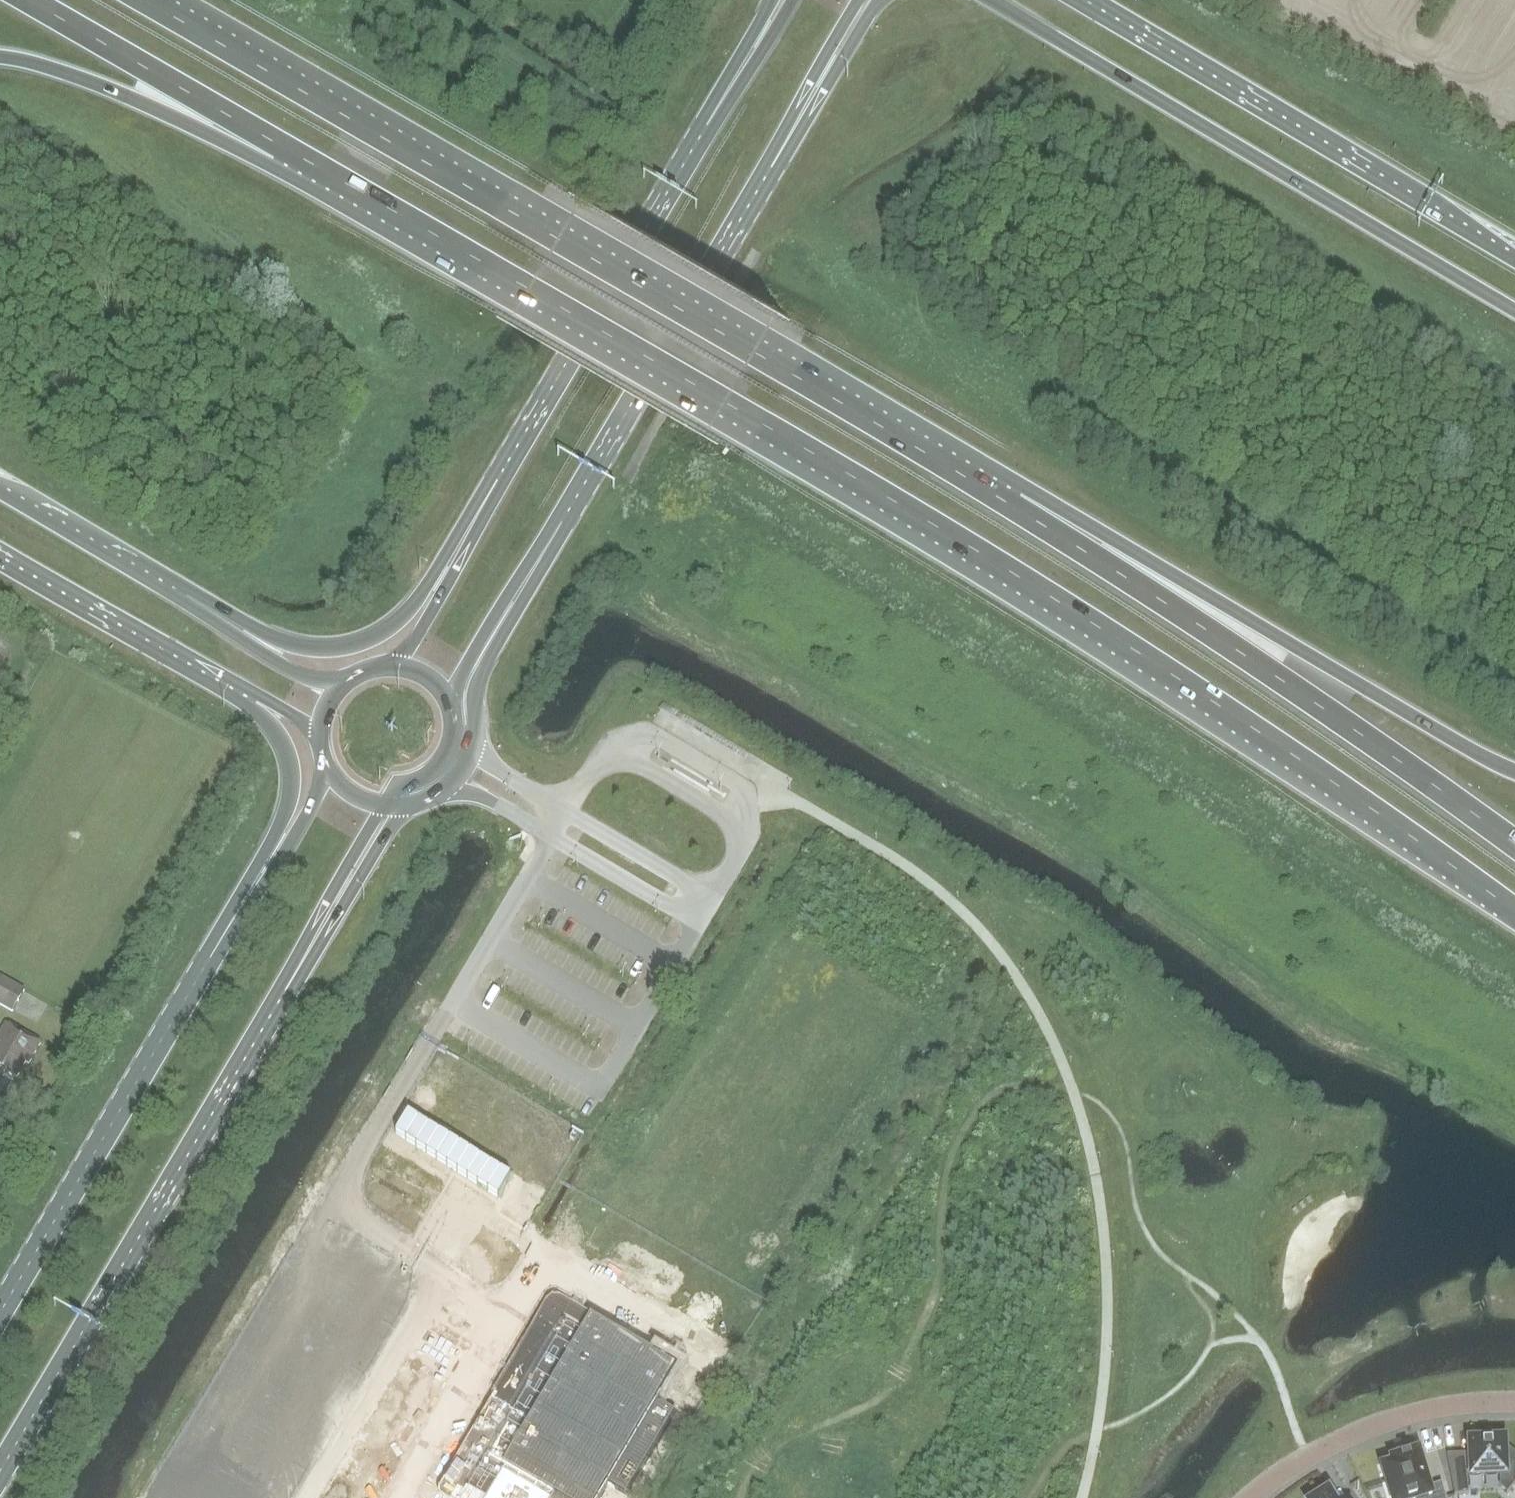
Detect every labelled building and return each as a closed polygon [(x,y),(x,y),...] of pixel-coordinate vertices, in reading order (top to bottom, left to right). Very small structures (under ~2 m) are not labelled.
[(25,990),(0,976),(0,1004),(13,1011),(25,990)] [(42,1043),(5,1022),(0,1031),(0,1068),(17,1078),(26,1062),(30,1064),(42,1043)] [(438,1492),(438,1493),(439,1494),(439,1496),(440,1497),(441,1497),(600,1497),(608,1485),(626,1496),(676,1411),(658,1400),(677,1367),(561,1299),(559,1298),(558,1298),(556,1297),(555,1298),(553,1298),(552,1298),(551,1299),(550,1300),(549,1301),(548,1302),(476,1424),(476,1425),(484,1429),(473,1448),(464,1443),(439,1486),(439,1487),(438,1489),(438,1490),(438,1492)] [(1470,1442),(1472,1476),(1507,1474),(1514,1481),(1514,1452),(1505,1444),(1504,1440),(1499,1441),(1492,1435),(1487,1441),(1470,1442)] [(1382,1467),(1392,1497),(1447,1497),(1442,1483),(1429,1487),(1418,1452),(1392,1460),(1393,1464),(1382,1467)] [(1507,1494),(1508,1494),(1514,1485),(1514,1483),(1507,1494)] [(1315,1497),(1335,1497),(1329,1489),(1315,1497)]
